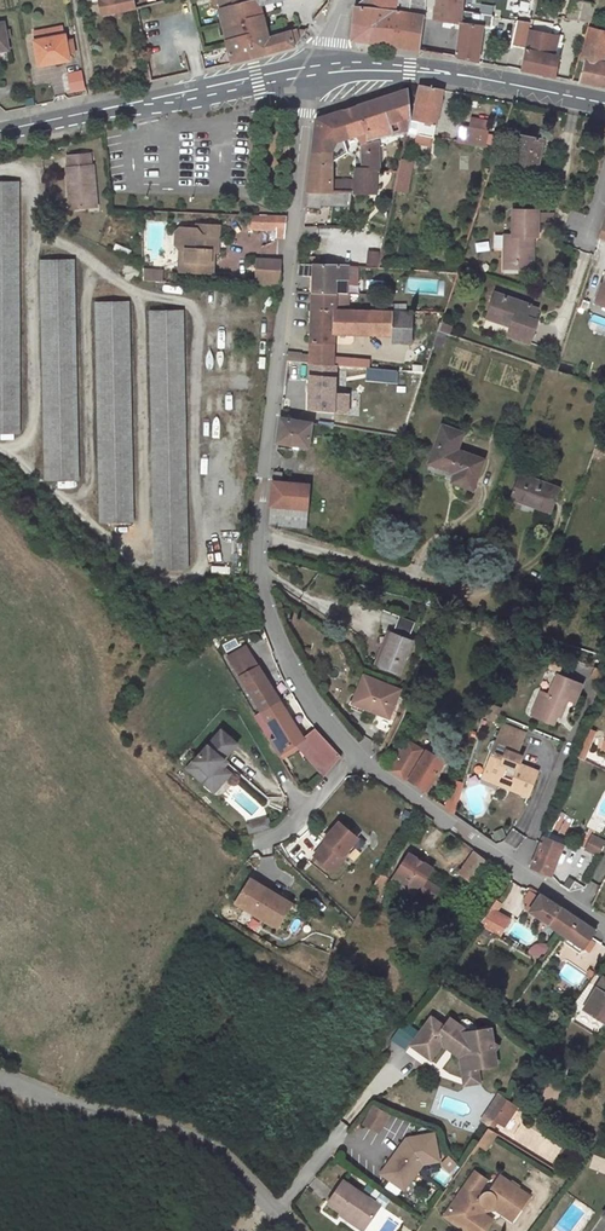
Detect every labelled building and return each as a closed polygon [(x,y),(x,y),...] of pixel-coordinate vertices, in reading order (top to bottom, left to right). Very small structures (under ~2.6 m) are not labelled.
[(103,15),(116,13),(117,17),(123,17),(122,12),(135,9),(134,0),(100,0),(103,15)] [(232,63),(294,48),(294,46),(298,41),(294,32),(268,41),(261,10),(274,7),(273,2),(280,0),(216,0),(232,63)] [(310,12),(316,20),(331,3),(330,0),(306,0),(310,12)] [(358,5),(358,8),(355,10),(351,41),(419,53),(422,16),(409,15),(410,0),(365,0),(358,5)] [(422,16),(419,53),(456,59),(460,14),(461,0),(436,0),(435,5),(434,5),(433,18),(422,16)] [(490,17),(460,14),(456,59),(478,63),(481,28),(489,29),(490,17)] [(531,20),(513,19),(510,47),(525,49),(529,32),(531,20)] [(580,83),(598,86),(604,88),(604,64),(604,60),(604,26),(593,22),(583,61),(587,62),(580,83)] [(529,32),(525,49),(521,70),(556,77),(559,57),(558,56),(560,43),(549,41),(550,36),(529,32)] [(38,63),(66,57),(61,34),(33,40),(38,63)] [(70,93),(86,90),(81,70),(65,73),(70,93)] [(442,91),(419,87),(412,122),(408,121),(405,133),(416,136),(432,139),(442,91)] [(406,91),(357,108),(366,135),(366,175),(356,174),(353,198),(355,198),(393,197),(397,178),(376,175),(378,148),(373,147),(373,143),(392,138),(389,127),(408,121),(409,109),(406,91)] [(357,108),(316,121),(313,154),(329,155),(338,145),(366,135),(357,108)] [(405,133),(408,121),(389,127),(392,138),(405,133)] [(472,121),(471,130),(485,132),(486,124),(472,121)] [(461,129),(458,144),(484,149),(487,133),(461,129)] [(430,148),(432,139),(416,136),(414,145),(430,148)] [(509,140),(502,137),(498,151),(495,158),(503,160),(509,140)] [(543,142),(520,138),(514,164),(515,165),(513,174),(528,178),(530,168),(538,169),(543,142)] [(90,154),(68,155),(68,167),(67,167),(68,190),(72,189),(74,208),(96,206),(93,166),(91,166),(90,154)] [(331,167),(329,155),(313,154),(309,183),(307,214),(320,214),(320,208),(320,200),(331,199),(331,167)] [(11,178),(0,179),(0,425),(15,425),(11,178)] [(331,199),(332,207),(349,206),(350,198),(331,199)] [(332,207),(331,199),(320,200),(320,208),(332,207)] [(541,211),(540,222),(552,222),(552,212),(541,211)] [(514,212),(513,212),(512,238),(505,238),(505,249),(505,263),(518,264),(518,271),(528,271),(528,254),(526,253),(526,249),(534,249),(534,238),(538,238),(538,212),(526,212),(514,212)] [(288,214),(252,215),(251,215),(243,215),(244,230),(286,230),(288,214)] [(345,232),(347,222),(328,221),(327,231),(345,232)] [(175,230),(174,242),(178,246),(179,246),(182,246),(184,250),(184,260),(186,260),(185,270),(211,271),(212,260),(209,260),(209,251),(209,247),(210,233),(217,233),(217,222),(195,222),(195,226),(179,225),(175,230)] [(315,236),(316,228),(304,226),(302,233),(315,236)] [(505,238),(495,239),(495,250),(505,249),(505,238)] [(379,266),(380,250),(367,249),(366,265),(379,266)] [(534,272),(534,249),(526,249),(526,253),(528,254),(528,271),(534,272)] [(78,476),(71,259),(39,260),(46,477),(78,476)] [(278,286),(282,262),(249,261),(248,286),(278,286)] [(358,268),(315,266),(308,267),(300,266),(298,278),(312,278),(312,294),(333,295),(347,296),(347,281),(357,281),(358,268)] [(142,280),(163,280),(163,268),(143,268),(142,280)] [(602,305),(604,296),(604,285),(602,283),(595,303),(602,305)] [(334,309),(333,295),(312,294),(310,354),(287,352),(286,360),(310,362),(335,365),(364,367),(365,362),(333,359),(334,334),(391,336),(391,313),(334,311),(334,309)] [(348,309),(348,296),(347,296),(333,295),(334,309),(348,309)] [(494,295),(488,314),(502,318),(500,325),(510,328),(507,338),(529,345),(537,322),(525,318),(529,307),(494,295)] [(98,523),(134,520),(127,299),(92,300),(98,523)] [(190,570),(181,311),(147,313),(157,571),(190,570)] [(486,320),(500,325),(502,318),(488,314),(486,320)] [(441,323),(438,332),(450,336),(452,326),(441,323)] [(335,365),(310,362),(307,408),(346,412),(348,394),(334,392),(335,365)] [(311,423),(279,418),(276,442),(307,447),(311,423)] [(473,489),(483,460),(456,450),(462,433),(442,425),(436,443),(443,446),(437,465),(455,472),(452,482),(473,489)] [(443,446),(436,443),(429,462),(437,465),(443,446)] [(272,476),(269,524),(305,528),(309,486),(285,484),(285,477),(272,476)] [(556,485),(527,477),(521,498),(536,502),(536,505),(548,509),(556,485)] [(398,620),(394,631),(408,636),(412,625),(398,620)] [(239,632),(206,634),(224,665),(230,661),(261,712),(280,701),(239,632)] [(387,635),(375,666),(380,668),(392,637),(387,635)] [(409,643),(392,637),(380,668),(397,675),(409,643)] [(583,684),(558,673),(550,694),(542,691),(532,715),(552,723),(555,715),(558,716),(565,698),(568,700),(575,703),(583,684)] [(364,676),(353,702),(389,715),(399,689),(364,676)] [(561,717),(568,700),(565,698),(558,716),(561,717)] [(268,737),(277,752),(301,736),(280,701),(261,712),(273,733),(268,737)] [(486,708),(500,714),(502,708),(487,702),(486,708)] [(486,708),(484,715),(497,721),(500,714),(486,708)] [(505,723),(501,731),(523,740),(526,732),(505,723)] [(312,754),(324,771),(341,753),(311,726),(301,736),(308,743),(316,752),(312,754)] [(239,741),(222,727),(189,768),(216,790),(232,771),(225,765),(229,760),(225,757),(239,741)] [(595,731),(587,728),(581,744),(588,748),(595,731)] [(523,740),(501,731),(497,741),(508,745),(505,756),(493,751),(486,771),(502,777),(501,782),(510,785),(509,788),(520,792),(521,789),(530,792),(538,771),(520,764),(515,761),(518,754),(523,740)] [(301,736),(277,752),(282,760),(300,748),(308,743),(301,736)] [(392,772),(407,782),(409,779),(427,790),(445,760),(428,749),(426,751),(410,742),(392,772)] [(300,748),(320,776),(324,771),(312,754),(316,752),(308,743),(300,748)] [(588,748),(581,744),(576,756),(583,760),(588,748)] [(523,755),(518,754),(515,761),(520,764),(523,755)] [(483,777),(509,788),(510,785),(501,782),(502,777),(486,771),(483,777)] [(448,810),(455,814),(456,810),(464,783),(458,781),(448,810)] [(249,835),(271,829),(268,817),(245,823),(249,835)] [(363,831),(345,817),(329,836),(332,838),(319,852),(338,866),(350,851),(348,850),(363,831)] [(531,866),(551,875),(564,846),(543,837),(531,866)] [(604,843),(593,837),(586,851),(598,856),(604,843)] [(484,859),(473,853),(457,877),(468,883),(484,859)] [(408,855),(395,876),(418,890),(417,891),(431,901),(438,890),(424,881),(431,869),(408,855)] [(385,877),(380,874),(373,888),(377,890),(385,877)] [(245,880),(232,906),(276,926),(288,900),(245,880)] [(524,910),(562,934),(566,937),(578,919),(570,913),(540,894),(537,899),(528,894),(523,902),(528,905),(524,910)] [(486,913),(478,925),(495,935),(505,919),(489,909),(486,913)] [(578,919),(566,937),(584,948),(596,930),(578,919)] [(527,945),(533,934),(514,925),(508,937),(527,945)] [(526,951),(534,960),(547,949),(539,940),(526,951)] [(576,987),(584,977),(568,965),(560,976),(576,987)] [(583,1011),(604,1024),(604,980),(583,1011)] [(405,1020),(392,1039),(405,1048),(418,1029),(405,1020)] [(443,1034),(431,1025),(410,1053),(425,1064),(437,1049),(435,1048),(440,1042),(450,1049),(448,1052),(456,1058),(458,1056),(462,1058),(464,1077),(476,1076),(492,1074),(491,1062),(496,1055),(489,1049),(488,1037),(461,1041),(460,1034),(449,1027),(443,1034)] [(477,1091),(476,1076),(464,1077),(462,1058),(458,1056),(456,1058),(448,1052),(450,1049),(440,1042),(435,1048),(437,1049),(425,1064),(428,1068),(441,1053),(458,1065),(461,1093),(477,1091)] [(504,1103),(496,1098),(482,1118),(490,1124),(504,1103)] [(362,1124),(379,1134),(391,1114),(374,1104),(362,1124)] [(490,1124),(482,1118),(477,1125),(486,1130),(490,1124)] [(469,1154),(471,1156),(478,1146),(486,1152),(496,1137),(486,1130),(469,1154)] [(435,1161),(427,1135),(402,1142),(390,1159),(392,1161),(389,1165),(387,1164),(378,1177),(396,1190),(403,1179),(408,1183),(419,1166),(435,1161)] [(473,1173),(466,1183),(478,1191),(485,1181),(473,1173)] [(484,1192),(482,1193),(478,1191),(466,1183),(449,1207),(474,1224),(482,1214),(485,1209),(486,1209),(488,1209),(491,1208),(511,1222),(528,1197),(499,1177),(488,1192),(484,1192)] [(408,1183),(403,1179),(396,1190),(401,1193),(408,1183)] [(325,1209),(357,1230),(363,1230),(377,1212),(340,1186),(325,1209)] [(442,1218),(462,1230),(484,1230),(491,1221),(482,1214),(474,1224),(449,1207),(442,1218)]
